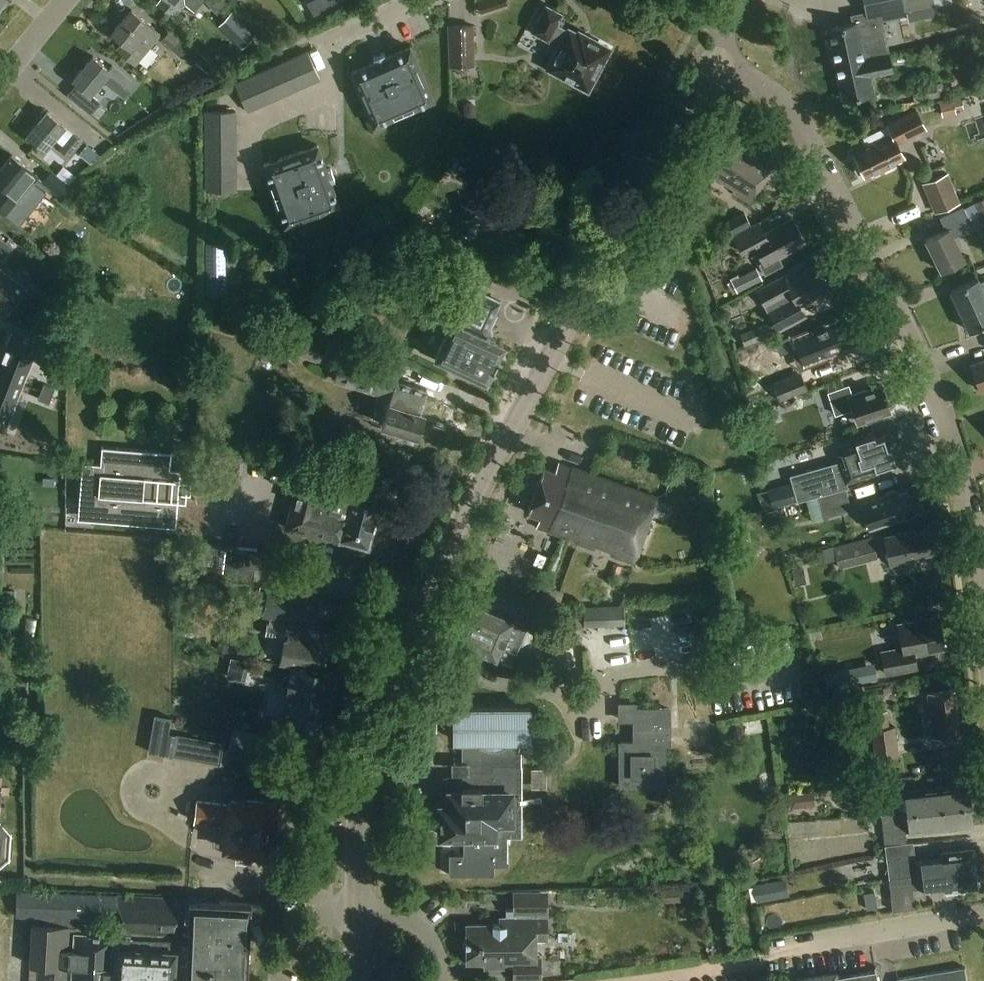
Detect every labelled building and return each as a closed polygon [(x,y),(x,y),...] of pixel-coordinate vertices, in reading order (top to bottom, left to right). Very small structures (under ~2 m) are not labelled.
[(160,5),(176,17),(187,3),(196,11),(205,0),(164,0),(160,5)] [(206,1),(218,13),(229,3),(227,0),(207,0),(206,1)] [(307,2),(315,17),(323,13),(316,0),(311,0),(307,2)] [(477,1),(481,13),(494,9),(491,0),(479,0),(477,1)] [(908,17),(904,0),(864,0),(867,14),(867,15),(874,14),(876,23),(882,22),(908,17)] [(560,15),(545,7),(531,34),(555,47),(547,63),(550,65),(548,68),(586,88),(607,49),(578,34),(577,36),(560,27),(563,22),(558,20),(560,15)] [(161,35),(132,11),(113,35),(123,44),(117,52),(136,67),(161,35)] [(882,22),(876,23),(874,14),(867,15),(867,14),(853,16),(855,24),(828,30),(829,34),(826,35),(828,45),(831,45),(844,100),(873,93),(869,76),(893,71),(889,52),(882,22)] [(473,67),(472,40),(471,27),(448,28),(449,68),(473,67)] [(179,56),(189,44),(171,29),(161,40),(179,56)] [(432,101),(409,48),(385,59),(383,55),(373,59),(375,64),(351,74),(374,126),(432,101)] [(295,59),(307,86),(319,81),(307,54),(295,59)] [(203,55),(196,62),(209,72),(215,65),(203,55)] [(75,81),(82,87),(73,98),(91,113),(100,102),(92,95),(104,80),(125,97),(135,85),(126,78),(113,67),(111,70),(95,57),(75,81)] [(295,92),(307,86),(295,59),(283,64),(295,92)] [(283,97),(295,92),(283,64),(271,70),(283,97)] [(271,102),(283,97),(271,70),(259,75),(271,102)] [(259,75),(247,81),(259,108),(271,102),(259,75)] [(259,108),(247,81),(235,86),(247,113),(259,108)] [(934,83),(910,89),(914,103),(937,96),(934,83)] [(960,96),(939,101),(943,117),(956,114),(955,110),(963,108),(960,96)] [(475,105),(472,102),(468,102),(465,105),(465,114),(468,117),(472,117),(475,114),(475,105)] [(926,129),(917,110),(888,124),(888,125),(864,137),(868,146),(855,153),(860,164),(858,165),(862,174),(864,173),(866,177),(883,169),(884,171),(894,166),(893,164),(904,158),(897,143),(926,129)] [(69,157),(83,141),(75,134),(74,135),(65,127),(49,113),(30,137),(46,150),(56,138),(66,146),(62,151),(69,157)] [(205,114),(205,127),(235,127),(235,113),(205,114)] [(235,140),(235,127),(205,127),(205,140),(235,140)] [(739,149),(718,136),(700,164),(715,174),(714,177),(733,189),(732,191),(749,202),(774,164),(743,143),(739,149)] [(235,153),(235,140),(205,140),(205,154),(235,153)] [(326,172),(317,147),(263,166),(285,226),(338,207),(330,183),(334,181),(330,170),(326,172)] [(236,166),(235,153),(205,154),(206,167),(236,166)] [(13,156),(0,172),(0,184),(1,185),(0,186),(0,209),(8,215),(39,177),(13,156)] [(206,167),(206,180),(236,179),(236,166),(206,167)] [(63,197),(71,187),(51,171),(43,182),(63,197)] [(945,172),(919,183),(932,213),(958,202),(945,172)] [(236,179),(206,180),(206,193),(236,193),(236,179)] [(512,208),(480,197),(477,206),(465,201),(457,224),(476,231),(478,228),(518,243),(530,210),(513,204),(512,208)] [(974,203),(979,216),(983,223),(983,198),(974,203)] [(970,220),(964,208),(963,206),(940,218),(946,230),(926,240),(940,271),(964,259),(954,237),(973,228),(970,220)] [(413,243),(427,222),(415,214),(401,235),(413,243)] [(739,214),(727,221),(733,234),(746,227),(739,214)] [(805,243),(791,219),(764,234),(758,223),(733,237),(742,253),(754,246),(763,262),(758,264),(764,275),(783,265),(781,264),(778,258),(805,243)] [(0,249),(0,253),(5,256),(12,247),(5,242),(0,249)] [(207,295),(225,295),(225,242),(207,243),(207,295)] [(830,288),(816,263),(796,274),(794,270),(757,289),(778,329),(804,315),(799,304),(830,288)] [(6,308),(23,284),(0,264),(0,304),(6,308)] [(756,268),(731,281),(737,293),(762,280),(756,268)] [(958,308),(983,296),(983,284),(981,285),(978,278),(950,291),(958,308)] [(499,303),(455,282),(449,294),(441,291),(426,324),(445,333),(434,358),(454,368),(451,374),(466,380),(469,374),(486,382),(503,345),(484,336),(499,303)] [(958,308),(969,331),(983,324),(983,296),(958,308)] [(51,319),(64,318),(63,305),(50,306),(51,319)] [(824,355),(855,343),(845,316),(818,326),(817,324),(796,332),(803,350),(820,344),(824,355)] [(771,335),(769,331),(766,324),(740,334),(744,345),(771,335)] [(297,331),(282,326),(279,336),(294,341),(297,331)] [(0,360),(0,374),(22,383),(38,342),(11,332),(0,360)] [(297,334),(291,355),(319,364),(325,343),(297,334)] [(353,356),(343,353),(334,381),(344,384),(390,399),(382,425),(397,430),(395,438),(411,442),(413,434),(415,435),(421,414),(418,413),(425,391),(395,382),(399,371),(353,356)] [(287,358),(280,365),(288,374),(296,366),(287,358)] [(971,364),(979,389),(983,388),(983,359),(971,364)] [(6,424),(22,383),(0,374),(0,422),(6,424)] [(769,390),(774,403),(804,391),(799,378),(769,390)] [(43,383),(40,390),(52,394),(54,387),(43,383)] [(850,394),(847,385),(826,392),(834,414),(852,408),(856,422),(889,410),(888,408),(891,407),(887,396),(884,397),(881,387),(865,392),(864,389),(850,394)] [(40,390),(38,398),(49,402),(52,394),(40,390)] [(756,416),(760,429),(776,424),(772,411),(756,416)] [(890,446),(886,446),(883,436),(874,438),(873,434),(854,441),(854,442),(839,446),(835,447),(839,462),(789,476),(791,482),(767,489),(772,509),(797,502),(848,488),(846,481),(857,478),(876,471),(875,469),(889,464),(893,463),(896,462),(890,446)] [(176,526),(180,484),(181,470),(171,469),(172,452),(103,446),(101,463),(83,461),(80,498),(98,499),(96,520),(176,526)] [(633,563),(633,562),(656,499),(558,464),(555,472),(543,468),(527,513),(539,518),(536,527),(561,536),(633,563)] [(331,476),(300,468),(285,528),(305,533),(309,538),(316,540),(321,538),(338,542),(334,558),(360,565),(365,548),(368,548),(382,495),(354,488),(355,482),(339,478),(330,511),(322,509),(331,476)] [(918,497),(915,485),(896,491),(893,489),(887,491),(886,495),(882,496),(882,498),(867,503),(872,519),(887,514),(890,521),(922,511),(921,508),(923,504),(921,499),(918,497)] [(845,490),(806,501),(812,521),(851,510),(845,490)] [(778,508),(767,511),(771,525),(782,522),(778,508)] [(936,553),(930,529),(914,532),(913,531),(883,537),(889,565),(918,559),(921,556),(936,553)] [(873,537),(834,547),(839,568),(877,558),(873,537)] [(193,540),(197,554),(194,575),(253,583),(256,565),(262,566),(264,553),(257,552),(258,549),(193,540)] [(619,578),(622,567),(613,564),(609,575),(619,578)] [(794,581),(805,579),(803,567),(792,569),(794,581)] [(291,667),(287,693),(304,697),(307,675),(308,675),(308,673),(313,674),(314,670),(323,672),(330,635),(286,627),(290,607),(316,612),(319,597),(260,586),(257,601),(273,603),(269,624),(267,623),(265,636),(284,639),(279,665),(291,667)] [(543,587),(538,602),(558,608),(563,593),(543,587)] [(3,590),(3,603),(15,604),(15,591),(3,590)] [(527,627),(511,620),(465,601),(457,621),(519,647),(527,627)] [(623,606),(583,608),(584,627),(624,626),(623,606)] [(944,649),(938,617),(898,624),(903,648),(882,652),(886,675),(917,669),(914,655),(944,649)] [(449,640),(496,659),(511,665),(519,647),(457,621),(449,640)] [(217,650),(228,653),(230,641),(219,639),(217,650)] [(227,677),(240,679),(246,648),(238,647),(234,670),(228,669),(227,677)] [(849,667),(824,672),(827,689),(852,684),(849,667)] [(304,697),(287,693),(280,729),(292,731),(290,740),(293,744),(307,746),(311,743),(312,735),(325,737),(337,674),(323,672),(314,670),(313,674),(308,673),(308,675),(307,675),(304,697)] [(882,687),(862,689),(863,699),(883,697),(882,687)] [(932,738),(967,734),(962,700),(955,701),(953,691),(926,694),(932,738)] [(521,741),(529,741),(529,707),(453,708),(453,741),(461,741),(461,762),(455,762),(456,774),(461,774),(461,792),(449,792),(449,806),(439,806),(439,835),(462,835),(462,854),(448,854),(448,875),(493,875),(493,865),(508,865),(507,836),(522,836),(522,807),(521,807),(521,751),(522,751),(522,750),(521,749),(519,748),(521,741)] [(618,741),(619,789),(666,789),(666,746),(671,746),(670,708),(637,708),(637,722),(633,722),(633,741),(618,741)] [(889,728),(887,712),(868,714),(870,730),(880,729),(889,728)] [(880,729),(870,730),(871,738),(874,759),(895,756),(899,756),(896,727),(889,728),(880,729)] [(261,736),(234,728),(227,754),(255,761),(261,736)] [(198,739),(186,738),(184,754),(196,756),(198,739)] [(527,768),(527,788),(547,788),(547,768),(527,768)] [(905,792),(878,795),(879,801),(881,814),(881,815),(908,812),(970,804),(967,784),(944,787),(941,785),(936,786),(934,788),(905,792)] [(813,792),(788,795),(790,808),(814,805),(813,792)] [(226,849),(265,853),(266,853),(267,853),(268,853),(270,851),(271,850),(276,803),(247,800),(246,801),(231,800),(231,804),(196,800),(194,823),(228,826),(226,849)] [(908,812),(881,815),(884,845),(906,842),(905,832),(910,832),(940,828),(943,830),(947,829),(949,827),(972,824),(970,804),(908,812)] [(872,809),(792,819),(797,857),(877,847),(872,809)] [(887,859),(886,860),(888,880),(890,879),(891,879),(917,876),(974,870),(973,862),(976,862),(975,853),(972,853),(972,850),(940,854),(941,860),(915,863),(914,856),(887,859)] [(890,879),(888,880),(892,909),(915,907),(913,890),(918,889),(944,886),(944,893),(946,892),(947,895),(955,894),(955,892),(977,889),(976,887),(979,886),(978,876),(975,876),(974,870),(917,876),(891,879),(890,879)] [(771,881),(754,885),(757,902),(775,899),(771,881)] [(251,919),(255,919),(256,904),(191,901),(191,899),(17,889),(15,912),(35,914),(34,921),(32,921),(30,963),(39,963),(38,980),(248,980),(251,919)] [(661,890),(661,903),(680,902),(679,889),(661,890)] [(547,896),(514,896),(515,918),(499,918),(500,924),(467,925),(467,962),(491,962),(491,968),(515,968),(515,980),(541,980),(540,957),(536,957),(536,940),(547,940),(547,896)] [(964,968),(897,980),(967,980),(964,968)] [(876,971),(837,978),(836,972),(797,979),(797,980),(878,980),(876,971)]
